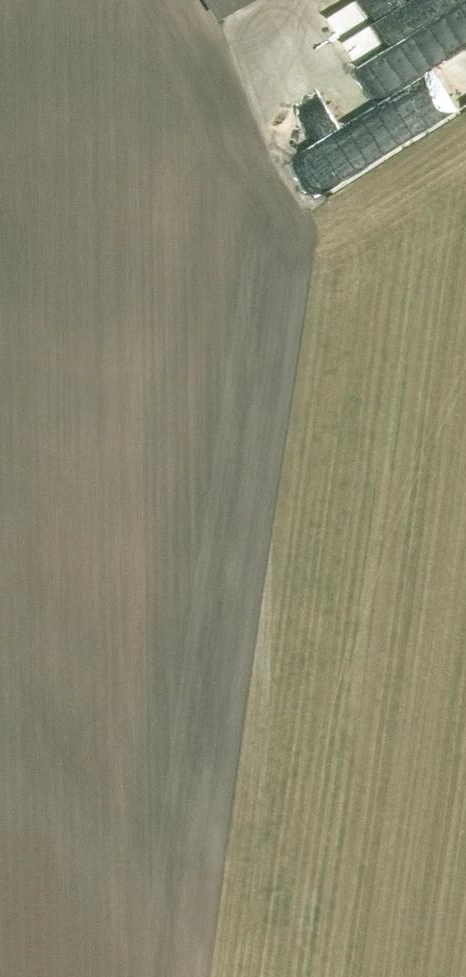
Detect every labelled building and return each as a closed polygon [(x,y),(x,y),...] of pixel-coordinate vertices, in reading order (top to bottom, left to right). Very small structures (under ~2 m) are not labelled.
[(377,51),(465,1),(465,0),(348,0),(377,51)] [(335,168),(343,181),(418,133),(409,119),(378,139),(366,119),(324,145),(330,155),(316,164),(324,176),(335,168)]
